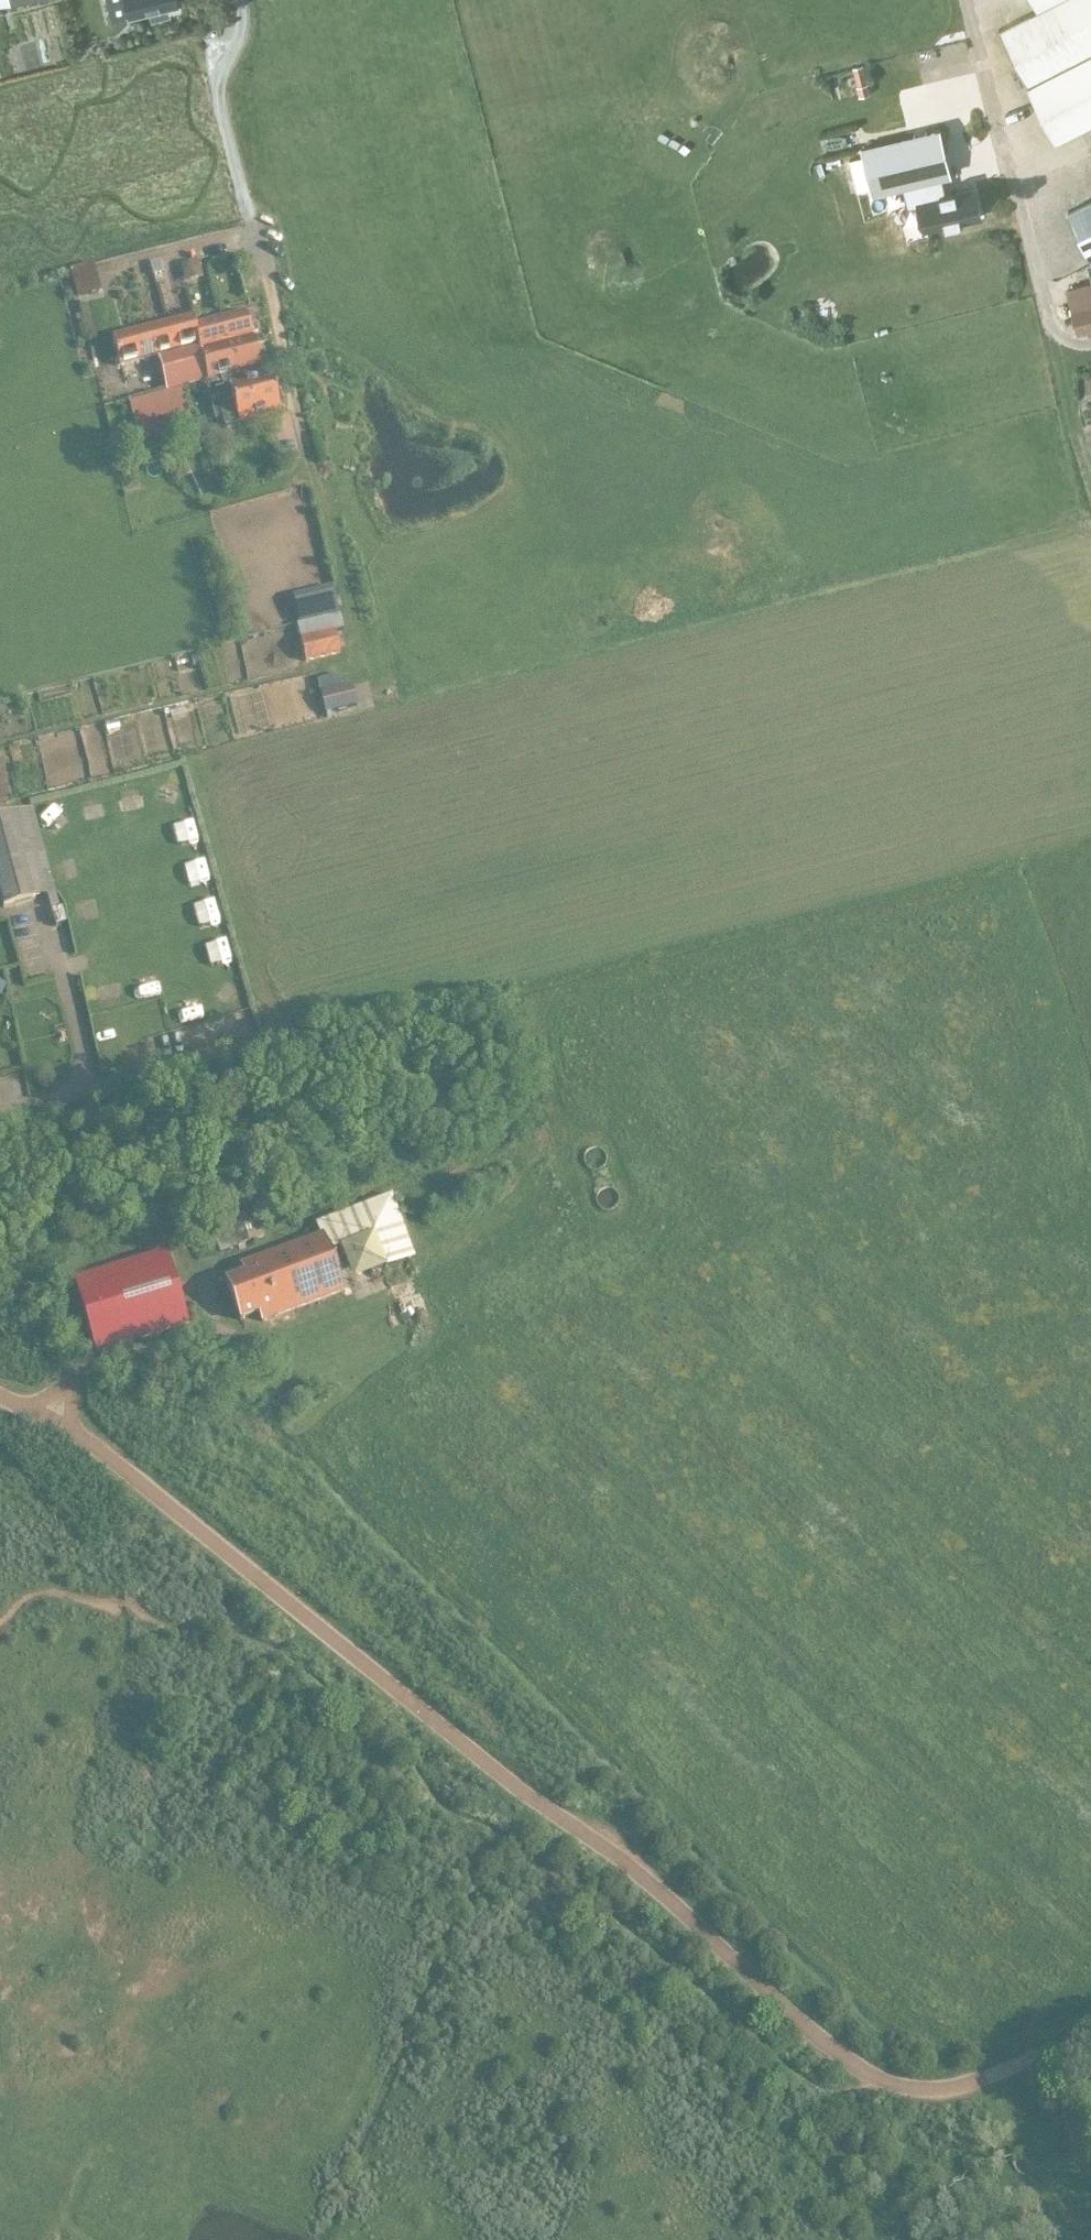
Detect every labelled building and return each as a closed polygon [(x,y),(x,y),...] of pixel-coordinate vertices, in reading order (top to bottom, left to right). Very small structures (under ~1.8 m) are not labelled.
[(111,21),(128,17),(149,12),(151,20),(168,16),(166,7),(176,5),(175,0),(106,0),(111,21)] [(1028,86),(1057,142),(1090,125),(1090,0),(1061,0),(1000,31),(1023,76),(1015,80),(1020,90),(1028,86)] [(1038,8),(1055,0),(1034,0),(1038,8)] [(941,131),(862,149),(874,195),(903,188),(908,208),(921,205),(921,209),(916,210),(920,226),(925,224),(927,231),(981,218),(975,189),(957,193),(956,191),(955,191),(956,194),(954,194),(947,196),(946,191),(943,179),(952,176),(941,131)] [(1090,261),(1090,201),(1067,213),(1090,261)] [(154,257),(144,260),(147,271),(157,269),(154,257)] [(191,257),(174,261),(178,276),(194,272),(191,257)] [(99,292),(91,259),(69,264),(77,297),(99,292)] [(1070,291),(1081,333),(1090,331),(1090,286),(1070,291)] [(190,322),(204,376),(203,376),(203,377),(216,374),(219,384),(210,387),(219,424),(233,420),(276,409),(266,372),(258,374),(241,308),(190,322)] [(188,313),(107,334),(115,363),(152,353),(161,387),(177,383),(203,376),(204,376),(190,322),(188,313)] [(161,387),(124,397),(134,440),(189,428),(177,383),(161,387)] [(326,583),(288,592),(294,617),(332,608),(326,583)] [(323,613),(291,621),(294,635),(300,659),(335,650),(328,627),(337,625),(334,611),(323,613)] [(310,675),(319,711),(353,703),(346,679),(337,682),(334,669),(310,675)] [(28,805),(0,813),(0,904),(42,892),(44,904),(54,902),(28,805)] [(385,1195),(312,1222),(316,1231),(317,1231),(323,1249),(324,1249),(337,1244),(369,1232),(371,1237),(381,1263),(406,1253),(385,1195)] [(239,1270),(223,1276),(237,1315),(253,1309),(257,1319),(339,1289),(324,1249),(323,1249),(317,1231),(316,1231),(236,1261),(239,1270)] [(68,1276),(90,1350),(183,1322),(161,1249),(68,1276)]
